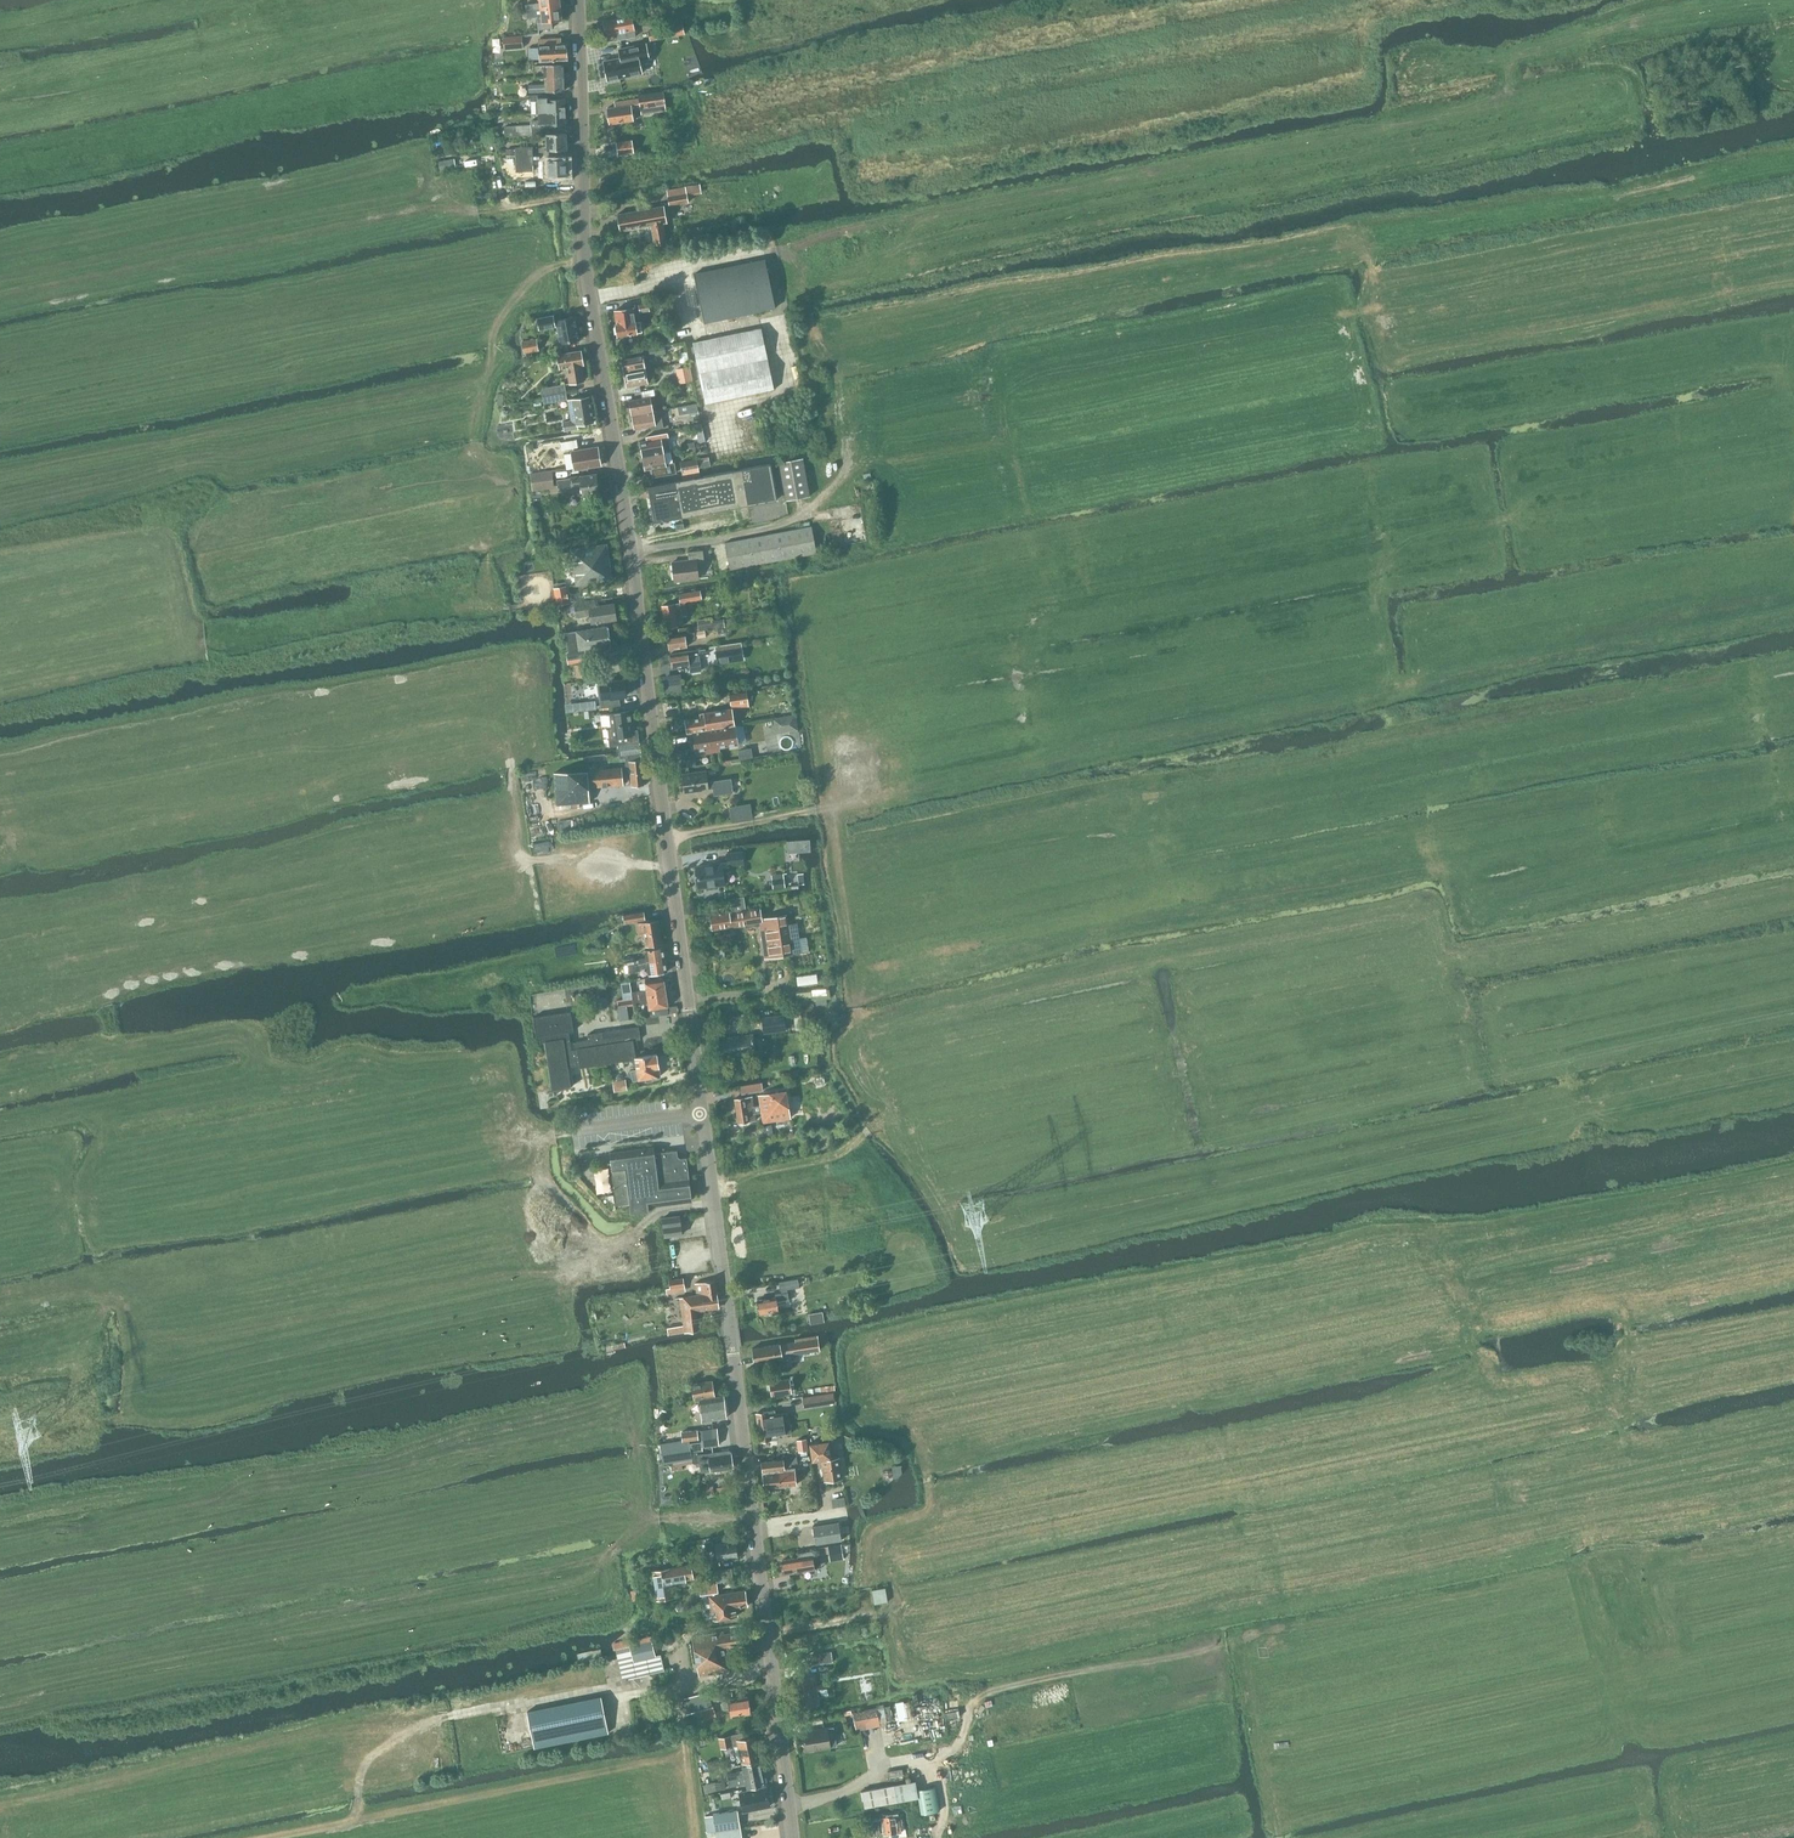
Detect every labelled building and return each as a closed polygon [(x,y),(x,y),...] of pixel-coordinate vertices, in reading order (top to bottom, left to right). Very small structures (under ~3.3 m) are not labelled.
[(525,4),(526,10),(560,6),(559,1),(559,0),(539,0),(540,3),(525,4)] [(515,3),(513,6),(514,12),(523,11),(522,2),(515,3)] [(560,6),(526,10),(527,17),(537,16),(538,23),(537,23),(538,30),(552,28),(551,21),(561,20),(561,19),(562,17),(562,14),(560,12),(560,6)] [(613,34),(614,40),(635,36),(631,15),(603,21),(606,35),(613,34)] [(682,24),(661,28),(648,31),(650,40),(684,33),(682,24)] [(522,36),(503,37),(504,49),(523,47),(522,36)] [(561,38),(538,39),(539,61),(550,61),(568,60),(567,43),(561,43),(561,38)] [(649,58),(646,43),(618,49),(620,58),(603,61),(607,80),(642,73),(639,60),(649,58)] [(544,70),(545,78),(564,77),(563,64),(535,65),(535,70),(544,70)] [(564,77),(545,78),(545,84),(528,85),(528,92),(564,90),(564,77)] [(615,106),(607,107),(609,123),(633,120),(632,109),(640,108),(665,104),(663,91),(638,94),(639,98),(630,99),(614,102),(615,106)] [(531,113),(538,113),(565,112),(565,99),(548,99),(547,94),(530,95),(531,108),(531,113)] [(565,112),(538,113),(538,120),(531,120),(531,125),(504,127),(505,136),(532,134),(531,127),(548,126),(548,125),(565,124),(565,112)] [(547,134),(547,150),(567,149),(566,134),(547,134)] [(617,140),(619,154),(635,151),(633,137),(617,140)] [(507,149),(507,156),(533,155),(532,146),(515,147),(515,148),(507,149)] [(533,155),(507,156),(503,157),(503,163),(510,163),(510,172),(534,171),(533,155)] [(437,162),(439,171),(455,168),(453,159),(437,162)] [(546,167),(548,167),(548,175),(568,175),(567,159),(547,160),(548,162),(542,162),(542,168),(546,168),(546,167)] [(667,190),(669,205),(688,202),(686,187),(667,190)] [(620,231),(647,226),(648,230),(652,229),(654,245),(666,242),(663,223),(667,222),(664,205),(617,214),(620,231)] [(704,322),(721,319),(775,307),(765,259),(694,274),(704,322)] [(638,305),(639,312),(649,310),(648,303),(638,305)] [(635,321),(633,308),(614,310),(616,324),(618,335),(637,332),(642,332),(640,321),(635,322),(635,321)] [(553,315),(537,318),(539,329),(555,326),(555,325),(557,325),(560,343),(579,340),(574,316),(556,320),(554,321),(553,315)] [(761,328),(692,342),(705,404),(774,389),(761,328)] [(539,350),(537,339),(522,341),(524,352),(539,350)] [(658,346),(647,348),(648,357),(659,355),(658,346)] [(567,367),(569,383),(584,381),(581,365),(584,364),(581,350),(557,354),(559,369),(567,367)] [(687,351),(677,352),(678,358),(679,358),(680,362),(688,361),(687,351)] [(622,361),(620,361),(622,371),(623,371),(624,373),(645,369),(643,354),(621,358),(622,361)] [(678,369),(680,383),(692,381),(690,366),(678,369)] [(624,375),(621,376),(622,385),(626,385),(626,387),(648,383),(645,369),(624,373),(624,375)] [(540,389),(542,396),(566,392),(565,384),(540,389)] [(629,400),(631,415),(653,411),(650,397),(655,396),(654,389),(641,391),(642,398),(629,400)] [(566,392),(542,396),(543,404),(567,400),(566,392)] [(567,400),(571,420),(563,422),(564,431),(578,428),(578,425),(594,422),(589,396),(567,400)] [(653,411),(631,415),(634,429),(651,426),(651,430),(664,427),(660,410),(653,411)] [(642,456),(664,452),(671,451),(668,433),(646,436),(647,440),(640,442),(642,456)] [(578,447),(576,440),(561,442),(562,450),(578,447)] [(601,465),(598,447),(571,451),(574,469),(601,465)] [(642,456),(645,470),(653,469),(653,472),(652,472),(653,477),(675,472),(675,468),(674,468),(673,463),(666,464),(664,455),(664,452),(642,456)] [(702,461),(697,462),(698,467),(710,465),(709,457),(701,458),(702,461)] [(778,462),(785,500),(809,496),(802,457),(778,462)] [(697,462),(697,459),(680,462),(683,478),(700,475),(698,467),(697,462)] [(648,486),(654,522),(776,499),(770,463),(648,486)] [(530,474),(532,489),(554,485),(552,471),(530,474)] [(598,492),(596,474),(558,480),(559,488),(564,487),(564,489),(573,486),(582,485),(583,493),(577,494),(577,495),(598,492)] [(725,543),(730,569),(816,553),(811,526),(725,543)] [(589,548),(572,550),(574,560),(575,569),(576,574),(577,579),(578,584),(594,582),(611,579),(608,562),(606,545),(589,548)] [(704,563),(703,550),(688,552),(689,560),(672,562),(674,581),(698,578),(697,564),(704,563)] [(567,602),(564,587),(550,589),(552,604),(567,602)] [(688,616),(685,602),(698,599),(697,594),(679,597),(680,603),(662,606),(666,628),(684,625),(682,617),(688,616)] [(577,617),(590,614),(591,623),(616,619),(614,603),(595,606),(594,600),(574,603),(577,617)] [(698,621),(699,631),(705,630),(717,628),(724,627),(724,619),(712,621),(711,619),(698,621)] [(568,651),(566,651),(568,664),(587,661),(585,649),(611,645),(608,626),(565,632),(568,651)] [(731,627),(724,627),(717,628),(718,636),(732,635),(731,627)] [(705,630),(699,631),(694,631),(694,632),(667,636),(669,649),(687,647),(686,638),(706,636),(705,630)] [(741,642),(715,646),(717,661),(743,658),(741,642)] [(697,650),(670,654),(670,657),(672,667),(689,665),(690,672),(701,670),(699,655),(708,654),(707,647),(704,647),(696,648),(697,650)] [(587,675),(585,662),(575,664),(577,677),(587,675)] [(593,667),(594,675),(609,673),(608,665),(593,667)] [(602,683),(602,690),(605,707),(621,704),(619,696),(627,695),(624,679),(608,682),(602,683)] [(681,684),(665,686),(666,693),(672,692),(681,691),(681,684)] [(729,694),(731,704),(748,702),(747,692),(729,694)] [(582,701),(583,709),(595,707),(594,699),(582,701)] [(687,733),(693,732),(735,725),(732,708),(704,713),(704,716),(685,719),(687,733)] [(609,746),(618,745),(639,742),(638,729),(632,730),(629,710),(606,713),(608,726),(607,726),(609,746)] [(792,715),(785,716),(774,718),(776,729),(794,725),(792,715)] [(693,732),(696,751),(738,744),(735,725),(693,732)] [(631,786),(644,785),(641,755),(639,742),(618,745),(620,758),(625,757),(625,758),(626,769),(629,769),(631,786)] [(751,746),(739,749),(740,757),(753,754),(751,746)] [(622,785),(621,767),(554,772),(556,804),(589,802),(588,787),(622,785)] [(685,792),(715,788),(716,794),(733,792),(731,779),(714,781),(714,780),(707,782),(705,771),(682,774),(685,792)] [(735,806),(729,807),(731,822),(752,819),(751,813),(736,815),(735,806)] [(723,884),(724,884),(722,869),(729,869),(728,865),(743,863),(742,851),(726,853),(727,862),(721,863),(721,862),(721,863),(721,864),(697,867),(697,866),(696,866),(699,887),(700,887),(700,886),(723,883),(723,884)] [(771,874),(773,887),(785,885),(784,872),(771,874)] [(730,911),(710,914),(712,929),(731,926),(731,927),(749,924),(749,927),(760,925),(759,922),(762,922),(763,928),(768,958),(792,954),(802,952),(797,923),(787,924),(762,917),(761,907),(745,910),(743,897),(732,899),(734,912),(730,912),(730,911)] [(623,915),(625,922),(645,919),(644,912),(623,915)] [(663,943),(659,919),(638,923),(640,935),(644,934),(646,946),(663,943)] [(639,959),(639,963),(665,959),(663,947),(645,950),(646,958),(639,959)] [(634,964),(628,965),(629,972),(635,971),(640,970),(640,968),(648,967),(649,974),(667,971),(665,959),(639,963),(634,964)] [(798,983),(818,982),(818,973),(797,974),(798,983)] [(631,992),(632,998),(665,993),(664,987),(666,985),(665,982),(663,981),(663,979),(645,981),(646,990),(631,992)] [(598,985),(600,998),(607,997),(605,984),(598,985)] [(812,989),(813,998),(830,998),(830,988),(812,989)] [(665,993),(632,998),(633,1005),(648,1002),(649,1010),(668,1007),(667,1005),(669,1004),(668,1000),(666,999),(665,993)] [(623,999),(617,1000),(618,1007),(627,1006),(633,1005),(632,998),(623,999)] [(571,1087),(568,1067),(579,1065),(580,1067),(635,1059),(636,1058),(636,1057),(633,1040),(640,1039),(639,1026),(587,1034),(588,1040),(570,1042),(569,1032),(574,1032),(571,1012),(533,1018),(536,1037),(539,1037),(540,1042),(545,1041),(552,1090),(571,1087)] [(786,1030),(784,1014),(761,1017),(763,1033),(786,1030)] [(720,1038),(722,1057),(755,1052),(752,1034),(720,1038)] [(652,1080),(652,1077),(660,1076),(657,1054),(636,1057),(636,1058),(635,1059),(637,1071),(632,1072),(633,1079),(646,1078),(646,1081),(652,1080)] [(740,1086),(742,1093),(763,1090),(762,1083),(740,1086)] [(735,1098),(739,1122),(756,1119),(755,1113),(761,1112),(763,1122),(791,1117),(786,1090),(758,1094),(760,1105),(754,1106),(752,1095),(735,1098)] [(623,1208),(630,1207),(631,1213),(649,1210),(648,1205),(692,1199),(687,1157),(678,1158),(677,1150),(663,1152),(663,1154),(655,1155),(654,1148),(610,1153),(610,1152),(616,1205),(622,1204),(623,1208)] [(667,1236),(668,1242),(675,1241),(674,1235),(682,1234),(679,1215),(663,1217),(665,1236),(667,1236)] [(670,1288),(666,1288),(667,1293),(685,1290),(683,1277),(669,1280),(670,1288)] [(799,1287),(798,1278),(779,1282),(780,1290),(799,1287)] [(695,1295),(681,1297),(684,1317),(680,1317),(681,1322),(684,1321),(685,1325),(675,1326),(676,1333),(699,1330),(696,1311),(717,1308),(719,1306),(715,1279),(695,1282),(696,1290),(694,1290),(695,1295)] [(759,1312),(760,1314),(778,1311),(777,1303),(789,1301),(788,1292),(775,1294),(776,1297),(757,1300),(758,1306),(757,1306),(758,1312),(759,1312)] [(616,1299),(616,1308),(626,1307),(626,1298),(616,1299)] [(787,1342),(780,1343),(782,1356),(820,1350),(817,1332),(786,1337),(787,1342)] [(782,1356),(780,1343),(752,1348),(754,1363),(774,1360),(775,1367),(784,1366),(782,1356)] [(792,1393),(790,1378),(770,1381),(772,1396),(792,1393)] [(714,1395),(712,1380),(691,1383),(693,1398),(714,1395)] [(803,1397),(804,1407),(834,1402),(833,1392),(803,1397)] [(699,1399),(702,1421),(727,1417),(724,1396),(699,1399)] [(756,1413),(758,1427),(790,1423),(788,1412),(776,1414),(775,1410),(756,1413)] [(790,1423),(758,1427),(760,1441),(779,1438),(778,1434),(791,1432),(790,1423)] [(686,1464),(699,1462),(698,1454),(697,1450),(703,1450),(702,1447),(719,1444),(717,1428),(697,1430),(681,1432),(683,1440),(661,1443),(664,1464),(686,1460),(686,1464)] [(821,1459),(825,1481),(842,1478),(839,1456),(831,1458),(828,1440),(810,1443),(812,1460),(821,1459)] [(698,1454),(699,1462),(700,1465),(701,1472),(734,1467),(731,1451),(729,1450),(698,1454)] [(797,1456),(785,1456),(786,1466),(797,1465),(797,1456)] [(784,1458),(778,1459),(781,1486),(797,1484),(795,1467),(785,1468),(784,1458)] [(781,1486),(778,1459),(761,1461),(762,1471),(763,1471),(765,1488),(781,1486)] [(813,1525),(816,1544),(841,1540),(838,1521),(813,1525)] [(713,1541),(694,1544),(695,1551),(716,1548),(718,1559),(737,1556),(737,1555),(738,1553),(738,1548),(736,1547),(735,1541),(723,1543),(723,1542),(713,1544),(713,1541)] [(841,1544),(828,1546),(829,1555),(842,1553),(842,1550),(841,1544)] [(672,1549),(673,1554),(692,1550),(691,1545),(672,1549)] [(782,1560),(784,1573),(815,1568),(812,1551),(798,1553),(798,1557),(782,1560)] [(649,1581),(655,1580),(658,1598),(673,1596),(666,1555),(647,1558),(649,1569),(647,1570),(649,1581)] [(716,1571),(717,1581),(732,1579),(731,1568),(716,1571)] [(717,1583),(699,1586),(700,1594),(710,1593),(710,1595),(709,1595),(713,1619),(717,1619),(727,1617),(737,1616),(735,1607),(747,1605),(745,1590),(716,1594),(716,1592),(718,1591),(717,1583)] [(872,1589),(871,1589),(874,1604),(887,1601),(885,1587),(872,1589)] [(707,1627),(673,1633),(675,1642),(683,1640),(682,1638),(692,1636),(699,1675),(730,1670),(727,1653),(731,1652),(730,1646),(752,1642),(749,1629),(724,1633),(723,1631),(708,1634),(707,1627)] [(624,1632),(615,1640),(618,1643),(627,1634),(624,1632)] [(625,1663),(629,1678),(647,1674),(664,1670),(661,1654),(656,1655),(652,1641),(630,1646),(622,1648),(625,1663)] [(833,1659),(832,1651),(812,1655),(813,1662),(833,1659)] [(795,1679),(799,1708),(820,1705),(817,1689),(821,1688),(821,1684),(816,1685),(815,1676),(795,1679)] [(881,1676),(869,1677),(872,1696),(883,1695),(881,1676)] [(872,1696),(869,1677),(862,1678),(864,1697),(872,1696)] [(695,1711),(713,1705),(708,1691),(690,1696),(685,1698),(688,1705),(693,1703),(695,1711)] [(711,1693),(713,1701),(724,1699),(723,1691),(711,1693)] [(527,1711),(534,1747),(608,1732),(601,1696),(527,1711)] [(723,1708),(729,1707),(730,1716),(751,1713),(748,1696),(728,1699),(728,1700),(722,1701),(723,1708)] [(905,1699),(895,1701),(899,1719),(908,1717),(905,1699)] [(713,1705),(695,1711),(699,1722),(717,1716),(713,1705)] [(890,1705),(864,1710),(868,1727),(880,1724),(879,1722),(893,1719),(890,1705)] [(868,1727),(864,1710),(852,1712),(856,1729),(868,1727)] [(838,1743),(833,1726),(828,1727),(833,1745),(838,1743)] [(803,1732),(806,1750),(830,1746),(827,1728),(803,1732)] [(737,1755),(740,1754),(742,1763),(760,1759),(755,1736),(749,1737),(748,1731),(719,1737),(721,1747),(738,1744),(739,1749),(736,1749),(737,1755)] [(727,1774),(728,1780),(763,1773),(761,1761),(742,1765),(744,1773),(736,1774),(735,1772),(727,1774)] [(726,1780),(718,1781),(711,1783),(713,1790),(729,1787),(738,1786),(738,1785),(743,1784),(743,1782),(746,1781),(747,1788),(765,1784),(763,1773),(728,1780),(726,1780)] [(916,1780),(894,1784),(861,1791),(864,1807),(919,1797),(916,1780)] [(743,1811),(770,1805),(766,1787),(739,1792),(743,1811)] [(921,1813),(935,1812),(935,1801),(920,1802),(921,1813)] [(713,1814),(705,1815),(707,1831),(715,1830),(715,1831),(740,1827),(738,1810),(713,1814)] [(884,1817),(887,1832),(903,1829),(900,1814),(884,1817)] [(715,1831),(716,1837),(742,1837),(740,1827),(715,1831)]
